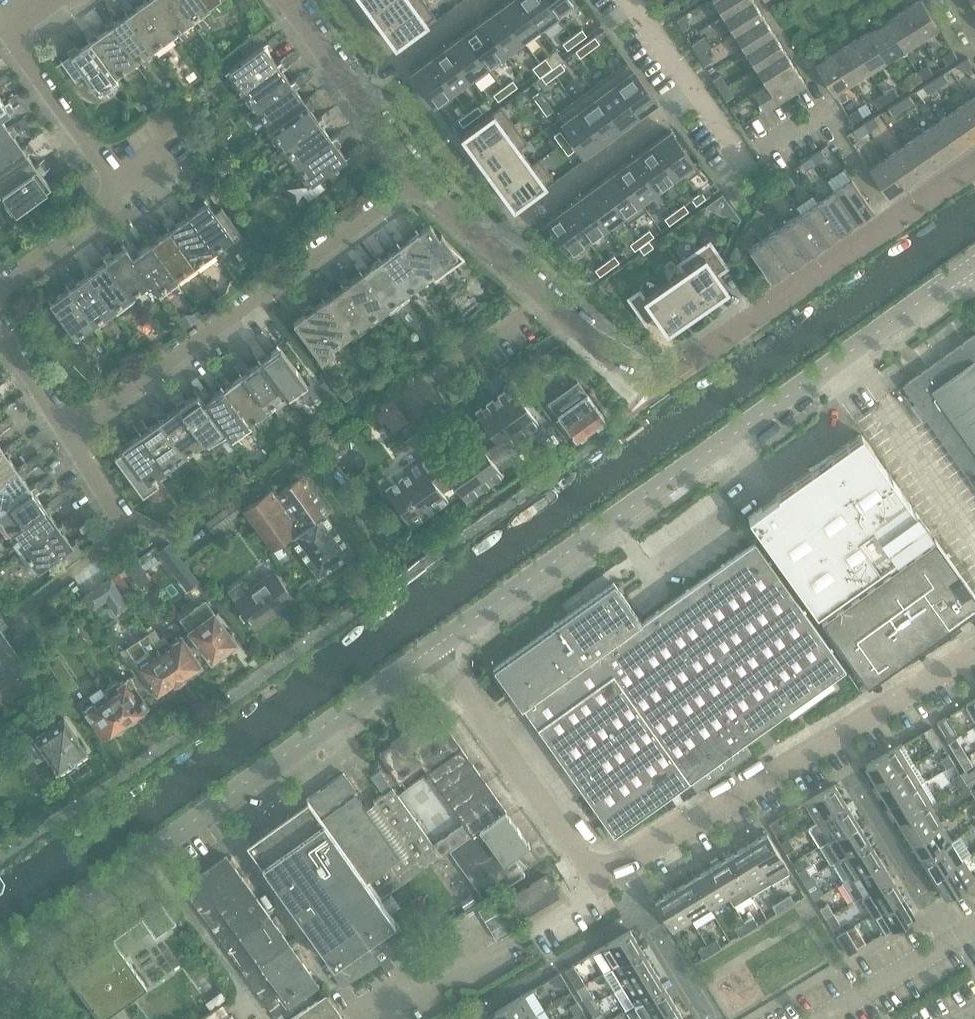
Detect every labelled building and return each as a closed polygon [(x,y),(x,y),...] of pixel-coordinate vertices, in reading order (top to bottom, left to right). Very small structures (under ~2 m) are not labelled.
[(128,14),(152,48),(171,34),(146,0),(128,14)] [(171,34),(190,20),(175,0),(146,0),(171,34)] [(190,20),(209,6),(208,5),(216,0),(175,0),(190,20)] [(369,13),(386,0),(359,0),(369,13)] [(409,0),(386,0),(369,13),(382,31),(414,7),(409,0)] [(499,11),(523,43),(540,30),(518,0),(513,0),(499,11)] [(540,30),(558,17),(546,0),(518,0),(540,30)] [(558,17),(575,3),(573,0),(546,0),(558,17)] [(723,15),(746,0),(714,0),(723,15)] [(734,32),(762,15),(753,0),(746,0),(723,15),(734,32)] [(903,10),(921,38),(938,27),(921,0),(919,0),(903,10)] [(676,2),(665,9),(669,17),(680,10),(676,2)] [(428,25),(414,7),(382,31),(396,48),(428,25)] [(903,10),(886,21),(903,49),(921,38),(903,10)] [(499,11),(481,24),(505,56),(523,43),(499,11)] [(128,14),(109,27),(134,61),(152,48),(128,14)] [(684,15),(676,20),(683,31),(690,26),(684,15)] [(734,32),(745,50),(773,32),(762,15),(734,32)] [(886,21),(868,32),(886,60),(903,49),(886,21)] [(481,24),(464,37),(487,69),(505,56),(481,24)] [(109,27),(90,41),(115,75),(115,74),(134,61),(109,27)] [(574,38),(579,45),(589,38),(584,31),(574,38)] [(745,50),(756,67),(784,50),(773,32),(745,50)] [(868,32),(851,43),(868,71),(886,60),(868,32)] [(259,37),(242,50),(247,57),(263,45),(264,44),(259,37)] [(464,37),(446,50),(470,82),(487,69),(464,37)] [(564,46),(569,52),(579,45),(574,38),(564,46)] [(587,47),(591,53),(601,46),(596,40),(587,47)] [(699,40),(691,44),(698,55),(705,50),(699,40)] [(90,41),(71,55),(61,62),(76,83),(86,76),(99,94),(119,79),(115,74),(115,75),(90,41)] [(851,43),(833,54),(851,82),(868,71),(851,43)] [(247,57),(229,69),(243,89),(277,64),(263,45),(247,57)] [(577,54),(582,60),(591,53),(587,47),(577,54)] [(446,50),(428,63),(452,95),(470,82),(446,50)] [(705,50),(698,55),(704,66),(712,61),(705,50)] [(784,50),(756,67),(766,84),(794,66),(784,50)] [(957,58),(953,50),(942,57),(947,64),(957,58)] [(833,54),(815,65),(833,93),(851,82),(833,54)] [(968,58),(957,65),(962,72),(973,65),(968,58)] [(546,61),(540,66),(547,76),(551,73),(554,71),(546,61)] [(428,63),(411,76),(434,108),(452,95),(428,63)] [(277,64),(243,89),(257,107),(291,83),(277,64)] [(928,65),(917,72),(922,80),(933,73),(928,65)] [(540,66),(534,71),(541,81),(541,80),(547,76),(540,66)] [(554,71),(551,73),(556,79),(566,72),(561,66),(554,71)] [(806,85),(794,66),(766,84),(753,92),(765,110),(806,85)] [(917,72),(907,79),(912,86),(922,80),(917,72)] [(547,76),(541,80),(546,87),(556,79),(551,73),(547,76)] [(633,73),(616,86),(639,117),(657,104),(633,73)] [(944,73),(933,80),(938,87),(948,81),(944,73)] [(713,79),(719,90),(727,85),(720,74),(713,79)] [(933,80),(922,87),(927,94),(938,87),(933,80)] [(291,83),(257,107),(270,126),(271,126),(304,101),(291,83)] [(504,91),(508,97),(518,90),(513,84),(504,91)] [(727,85),(719,90),(726,100),(733,96),(727,85)] [(616,86),(598,99),(622,130),(639,117),(616,86)] [(894,87),(883,94),(888,101),(898,95),(894,87)] [(494,98),(499,104),(508,97),(504,91),(494,98)] [(157,94),(150,100),(156,108),(164,103),(157,94)] [(539,94),(533,99),(540,109),(546,104),(539,94)] [(883,94),(872,100),(877,108),(888,101),(883,94)] [(909,95),(899,102),(903,109),(914,102),(909,95)] [(598,99),(580,112),(604,144),(622,130),(598,99)] [(954,111),(973,138),(974,137),(974,104),(971,99),(954,111)] [(13,108),(8,101),(5,104),(5,103),(0,107),(0,117),(13,108)] [(270,126),(266,129),(280,149),(285,145),(284,145),(318,120),(304,101),(271,126),(270,126)] [(899,102),(888,108),(893,116),(903,109),(899,102)] [(554,114),(546,104),(540,109),(547,118),(554,114)] [(858,109),(848,116),(852,123),(863,117),(858,109)] [(468,117),(473,123),(483,116),(478,110),(468,117)] [(954,111),(937,123),(957,150),(973,138),(954,111)] [(580,112),(563,125),(586,157),(604,144),(580,112)] [(494,115),(462,139),(476,156),(507,133),(494,115)] [(0,117),(0,135),(9,129),(0,117)] [(459,124),(464,130),(473,123),(468,117),(459,124)] [(874,117),(864,123),(868,131),(879,124),(874,117)] [(318,120),(284,145),(285,145),(297,163),(298,164),(332,139),(318,120)] [(864,123),(853,130),(858,137),(868,131),(864,123)] [(937,123),(920,134),(940,162),(957,150),(937,123)] [(23,148),(9,129),(0,135),(0,164),(23,148)] [(521,151),(507,133),(476,156),(489,174),(521,151)] [(561,133),(555,138),(562,148),(568,143),(561,133)] [(671,133),(653,146),(677,179),(695,165),(671,133)] [(920,134),(903,146),(923,173),(940,162),(920,134)] [(297,163),(293,166),(307,186),(326,172),(341,161),(346,158),(332,139),(298,164),(297,163)] [(575,153),(568,143),(562,148),(569,157),(575,153)] [(653,146),(636,159),(659,192),(677,179),(653,146)] [(903,146),(887,158),(906,185),(923,173),(903,146)] [(0,164),(0,188),(2,191),(36,166),(23,148),(0,164)] [(821,149),(811,156),(816,164),(826,156),(821,149)] [(534,168),(521,151),(489,174),(502,192),(534,168)] [(811,156),(800,164),(805,171),(816,164),(811,156)] [(887,158),(870,169),(889,197),(906,185),(887,158)] [(636,159),(618,172),(642,205),(659,192),(636,159)] [(349,171),(341,161),(326,172),(333,182),(349,171)] [(2,191),(9,200),(4,203),(12,213),(50,185),(36,166),(2,191)] [(547,186),(534,168),(502,192),(515,210),(547,186)] [(607,180),(600,185),(624,218),(642,205),(618,172),(607,180)] [(790,177),(780,184),(785,191),(795,184),(790,177)] [(851,178),(834,190),(855,220),(872,208),(851,178)] [(780,184),(769,191),(774,198),(785,191),(780,184)] [(600,185),(583,199),(606,231),(624,218),(600,185)] [(834,190),(817,201),(838,232),(855,220),(834,190)] [(703,194),(694,201),(698,208),(708,200),(703,194)] [(723,194),(706,206),(725,214),(730,205),(723,194)] [(583,199),(565,212),(589,244),(606,231),(583,199)] [(817,201),(800,213),(821,244),(838,232),(817,201)] [(208,202),(188,216),(213,250),(214,249),(231,236),(235,241),(242,235),(221,207),(220,208),(220,209),(216,212),(208,202)] [(331,202),(320,210),(325,217),(336,210),(331,202)] [(730,205),(725,214),(739,222),(740,219),(735,212),(730,205)] [(686,207),(676,214),(681,221),(690,213),(686,207)] [(757,224),(764,213),(756,208),(750,219),(757,224)] [(565,212),(547,225),(571,257),(589,244),(565,212)] [(800,213),(783,225),(804,255),(821,244),(800,213)] [(676,214),(666,221),(671,228),(681,221),(676,214)] [(188,216),(170,229),(198,268),(217,254),(214,249),(213,250),(188,216)] [(418,231),(399,245),(424,279),(432,273),(435,278),(464,257),(445,239),(444,239),(443,238),(444,237),(441,232),(438,234),(429,223),(418,231)] [(783,225),(766,237),(787,267),(804,255),(783,225)] [(170,229),(151,243),(179,281),(198,268),(170,229)] [(650,233),(641,240),(645,247),(650,243),(655,240),(650,233)] [(766,237),(749,248),(770,279),(787,267),(766,237)] [(641,240),(631,247),(636,254),(641,250),(645,247),(641,240)] [(704,256),(684,270),(708,303),(728,289),(718,275),(729,267),(710,241),(699,249),(704,256)] [(150,281),(149,281),(160,295),(179,281),(151,243),(133,256),(132,257),(150,281)] [(645,247),(641,250),(645,257),(655,250),(650,243),(645,247)] [(399,245),(381,258),(405,292),(424,279),(399,245)] [(735,245),(729,256),(737,261),(743,249),(735,245)] [(126,247),(107,261),(131,294),(149,281),(150,281),(132,257),(133,256),(126,247)] [(381,258),(362,272),(387,306),(405,292),(381,258)] [(615,259),(605,267),(610,273),(620,266),(615,259)] [(107,261),(88,274),(116,313),(135,299),(131,294),(107,261)] [(605,267),(596,274),(600,280),(610,273),(605,267)] [(684,270),(664,284),(688,317),(708,303),(684,270)] [(362,272),(343,286),(368,320),(387,306),(362,272)] [(69,288),(94,322),(93,322),(96,327),(116,313),(88,274),(69,288)] [(640,290),(629,298),(647,324),(657,317),(667,331),(688,317),(664,284),(646,297),(640,290)] [(343,286),(324,299),(349,333),(368,320),(343,286)] [(69,288),(50,302),(74,336),(93,322),(94,322),(69,288)] [(324,299),(305,313),(330,347),(331,346),(349,333),(324,299)] [(293,322),(322,361),(335,352),(331,346),(330,347),(305,313),(293,322)] [(185,314),(178,320),(184,330),(192,324),(185,314)] [(430,326),(423,331),(430,340),(437,334),(430,326)] [(904,385),(974,485),(974,334),(904,385)] [(280,347),(261,361),(285,394),(286,394),(289,399),(308,385),(280,347)] [(261,361),(242,374),(267,408),(285,394),(261,361)] [(508,362),(500,369),(507,378),(515,372),(508,362)] [(242,374),(223,388),(248,422),(267,408),(242,374)] [(325,380),(315,388),(321,396),(331,389),(325,380)] [(441,462),(440,463),(455,484),(466,499),(502,473),(489,456),(501,447),(537,421),(512,385),(475,411),(488,429),(441,462)] [(572,392),(552,407),(576,440),(605,419),(582,387),(573,393),(572,392)] [(205,401),(204,402),(222,426),(232,440),(251,426),(248,422),(223,388),(205,401)] [(349,389),(341,394),(346,401),(349,399),(353,395),(349,389)] [(222,426),(204,402),(205,401),(198,392),(179,406),(203,440),(222,426)] [(179,406),(160,420),(185,453),(203,440),(179,406)] [(160,420),(141,433),(166,467),(185,453),(160,420)] [(141,433),(122,447),(150,486),(170,472),(166,467),(141,433)] [(778,496),(748,517),(816,613),(930,532),(874,453),(875,453),(861,434),(777,494),(778,496)] [(331,435),(318,444),(325,454),(338,445),(331,435)] [(404,466),(409,472),(385,489),(411,525),(448,499),(443,492),(455,484),(440,463),(441,462),(430,447),(404,466)] [(0,453),(0,481),(17,469),(4,450),(0,453)] [(0,481),(0,510),(31,487),(17,469),(0,481)] [(272,488),(243,509),(273,550),(290,537),(318,576),(333,565),(333,566),(339,562),(338,561),(353,551),(326,513),(329,510),(303,473),(276,492),(275,492),(272,488)] [(0,510),(0,525),(6,534),(11,531),(44,506),(31,487),(0,510)] [(232,503),(202,525),(209,535),(239,513),(232,503)] [(44,506),(11,531),(17,540),(13,543),(20,553),(24,550),(58,525),(44,506)] [(58,525),(24,550),(20,553),(34,572),(72,544),(58,525)] [(821,620),(867,685),(974,608),(974,595),(935,539),(821,620)] [(642,622),(522,708),(523,710),(525,709),(578,784),(613,833),(689,780),(697,791),(751,753),(743,741),(845,668),(754,541),(642,622)] [(169,543),(159,551),(177,575),(188,567),(169,543)] [(136,560),(127,567),(141,586),(150,579),(136,560)] [(242,580),(228,590),(235,600),(247,617),(245,618),(248,621),(249,620),(255,627),(271,616),(269,614),(291,598),(292,597),(274,572),(249,590),(242,580)] [(87,594),(85,595),(86,598),(93,607),(106,598),(116,613),(127,605),(111,579),(102,585),(87,594)] [(642,622),(614,583),(493,669),(522,708),(642,622)] [(224,649),(235,641),(234,640),(205,601),(182,619),(212,659),(214,657),(215,659),(215,658),(218,659),(224,654),(225,651),(224,649)] [(155,628),(148,633),(178,679),(187,673),(191,673),(197,669),(199,666),(200,665),(182,636),(170,644),(165,635),(161,638),(155,628)] [(2,691),(8,701),(36,682),(0,630),(0,678),(0,679),(0,692),(2,691)] [(142,637),(126,647),(138,665),(157,693),(159,692),(163,692),(168,688),(170,685),(178,679),(148,633),(142,637)] [(106,693),(125,721),(128,719),(132,721),(137,717),(137,713),(147,706),(127,678),(118,685),(115,680),(103,689),(106,693)] [(101,687),(89,695),(94,702),(84,708),(104,736),(114,729),(117,731),(121,729),(124,726),(123,722),(125,721),(106,693),(103,689),(101,687)] [(965,705),(974,721),(974,699),(965,705)] [(399,732),(377,748),(380,753),(380,754),(388,765),(387,765),(390,769),(390,768),(399,780),(422,764),(423,763),(415,753),(419,750),(416,746),(437,731),(438,733),(446,727),(434,710),(401,734),(399,732)] [(948,742),(958,735),(946,716),(936,723),(948,742)] [(75,759),(87,751),(64,718),(35,738),(26,744),(37,761),(45,755),(57,771),(69,763),(75,760),(75,759)] [(931,726),(923,731),(934,750),(942,745),(931,726)] [(422,764),(466,826),(465,826),(464,825),(434,845),(441,855),(471,833),(472,834),(506,810),(505,810),(461,748),(446,727),(438,733),(437,731),(416,746),(419,750),(415,753),(423,763),(422,764)] [(902,743),(865,766),(877,785),(913,763),(902,743)] [(961,746),(953,751),(959,760),(967,755),(961,746)] [(954,764),(948,754),(940,759),(946,769),(954,764)] [(967,755),(959,760),(964,769),(972,765),(967,755)] [(913,763),(877,785),(888,803),(925,781),(913,763)] [(344,773),(308,799),(379,899),(441,855),(434,845),(434,846),(379,770),(370,776),(374,781),(370,784),(379,797),(373,801),(408,850),(399,856),(355,794),(358,793),(344,773)] [(960,773),(952,778),(957,787),(965,782),(960,773)] [(925,781),(888,803),(899,822),(929,804),(936,800),(925,781)] [(965,782),(957,787),(963,796),(971,791),(965,782)] [(835,784),(805,802),(816,821),(846,803),(835,784)] [(293,907),(307,927),(306,927),(307,928),(308,928),(322,948),(321,948),(322,949),(323,949),(332,962),(328,966),(341,985),(411,943),(379,899),(308,799),(306,800),(308,802),(248,845),(262,863),(261,864),(262,865),(262,864),(277,884),(276,885),(277,886),(278,885),(292,906),(291,906),(292,907),(293,907)] [(846,803),(816,821),(828,840),(857,822),(846,803)] [(929,804),(899,822),(911,840),(940,822),(929,804)] [(472,834),(449,850),(484,898),(525,874),(512,855),(529,843),(528,842),(506,811),(506,810),(472,834)] [(777,820),(769,825),(774,834),(782,829),(777,820)] [(828,840),(821,844),(832,863),(834,862),(869,840),(857,822),(828,840)] [(940,822),(911,840),(922,859),(951,841),(940,822)] [(748,845),(771,883),(790,872),(767,833),(748,845)] [(951,841),(922,859),(933,877),(963,859),(963,860),(970,856),(959,837),(952,841),(951,841)] [(788,839),(780,844),(786,853),(794,848),(788,839)] [(842,876),(841,877),(843,881),(880,859),(869,840),(834,862),(842,876)] [(748,845),(729,856),(752,894),(770,883),(771,883),(748,845)] [(227,856),(184,886),(185,887),(200,907),(199,908),(200,909),(200,908),(215,928),(214,929),(215,930),(230,950),(229,950),(230,951),(245,971),(244,971),(245,972),(288,942),(287,941),(272,921),(273,920),(272,919),(272,920),(257,900),(258,899),(257,898),(256,899),(242,879),(243,878),(242,878),(242,877),(234,867),(237,866),(231,858),(229,860),(227,857),(228,857),(227,856)] [(729,856),(711,867),(729,897),(734,905),(752,894),(729,856)] [(880,859),(843,881),(852,895),(859,891),(861,895),(891,877),(880,859)] [(963,859),(933,877),(945,896),(974,878),(963,860),(963,859)] [(711,867),(692,879),(710,908),(711,908),(729,897),(711,867)] [(805,867),(797,872),(803,881),(811,876),(805,867)] [(546,875),(510,897),(522,917),(558,895),(546,875)] [(811,876),(803,881),(808,890),(816,885),(811,876)] [(891,877),(861,895),(873,914),(902,896),(891,877)] [(692,879),(674,890),(692,920),(692,919),(696,926),(715,915),(711,908),(710,908),(692,879)] [(674,890),(655,901),(673,931),(692,920),(674,890)] [(471,894),(461,902),(466,909),(477,901),(471,894)] [(790,894),(781,900),(786,908),(795,902),(790,894)] [(914,915),(902,896),(873,914),(884,933),(914,915)] [(517,927),(499,897),(478,909),(496,940),(517,927)] [(781,900),(772,905),(776,913),(786,908),(781,900)] [(161,903),(140,918),(156,938),(176,923),(161,903)] [(833,913),(828,904),(820,909),(825,917),(833,913)] [(833,913),(825,917),(830,926),(838,921),(833,913)] [(753,917),(744,922),(749,930),(758,925),(753,917)] [(744,922),(735,928),(739,936),(749,930),(744,922)] [(630,930),(592,953),(603,973),(642,949),(630,930)] [(857,949),(846,930),(836,936),(848,955),(857,949)] [(721,947),(716,939),(707,944),(712,953),(721,947)] [(113,940),(66,973),(100,1018),(147,986),(113,940)] [(288,942),(245,972),(260,992),(259,992),(260,993),(275,1013),(274,1013),(275,1015),(277,1014),(276,1013),(277,1013),(289,1004),(290,1004),(318,984),(317,983),(303,963),(302,962),(288,942)] [(707,944),(698,950),(703,958),(712,953),(707,944)] [(642,949),(603,973),(615,991),(653,968),(642,949)] [(573,965),(565,970),(571,979),(579,975),(573,965)] [(653,968),(615,991),(626,1010),(664,986),(653,968)] [(560,973),(552,978),(558,987),(566,982),(560,973)] [(626,1010),(631,1018),(652,1018),(675,1005),(664,986),(626,1010)] [(494,1013),(498,1018),(527,1018),(535,1014),(536,1014),(544,1009),(532,989),(494,1013)] [(333,1006),(334,1006),(333,1005),(325,994),(291,1018),(343,1018),(333,1006)] [(590,994),(582,999),(588,1007),(596,1003),(590,994)] [(583,1011),(577,1001),(569,1006),(575,1015),(583,1011)] [(596,1003),(588,1007),(593,1017),(601,1012),(596,1003)] [(652,1018),(684,1018),(675,1005),(652,1018)] [(527,1018),(550,1018),(544,1009),(536,1014),(535,1014),(527,1018)]
